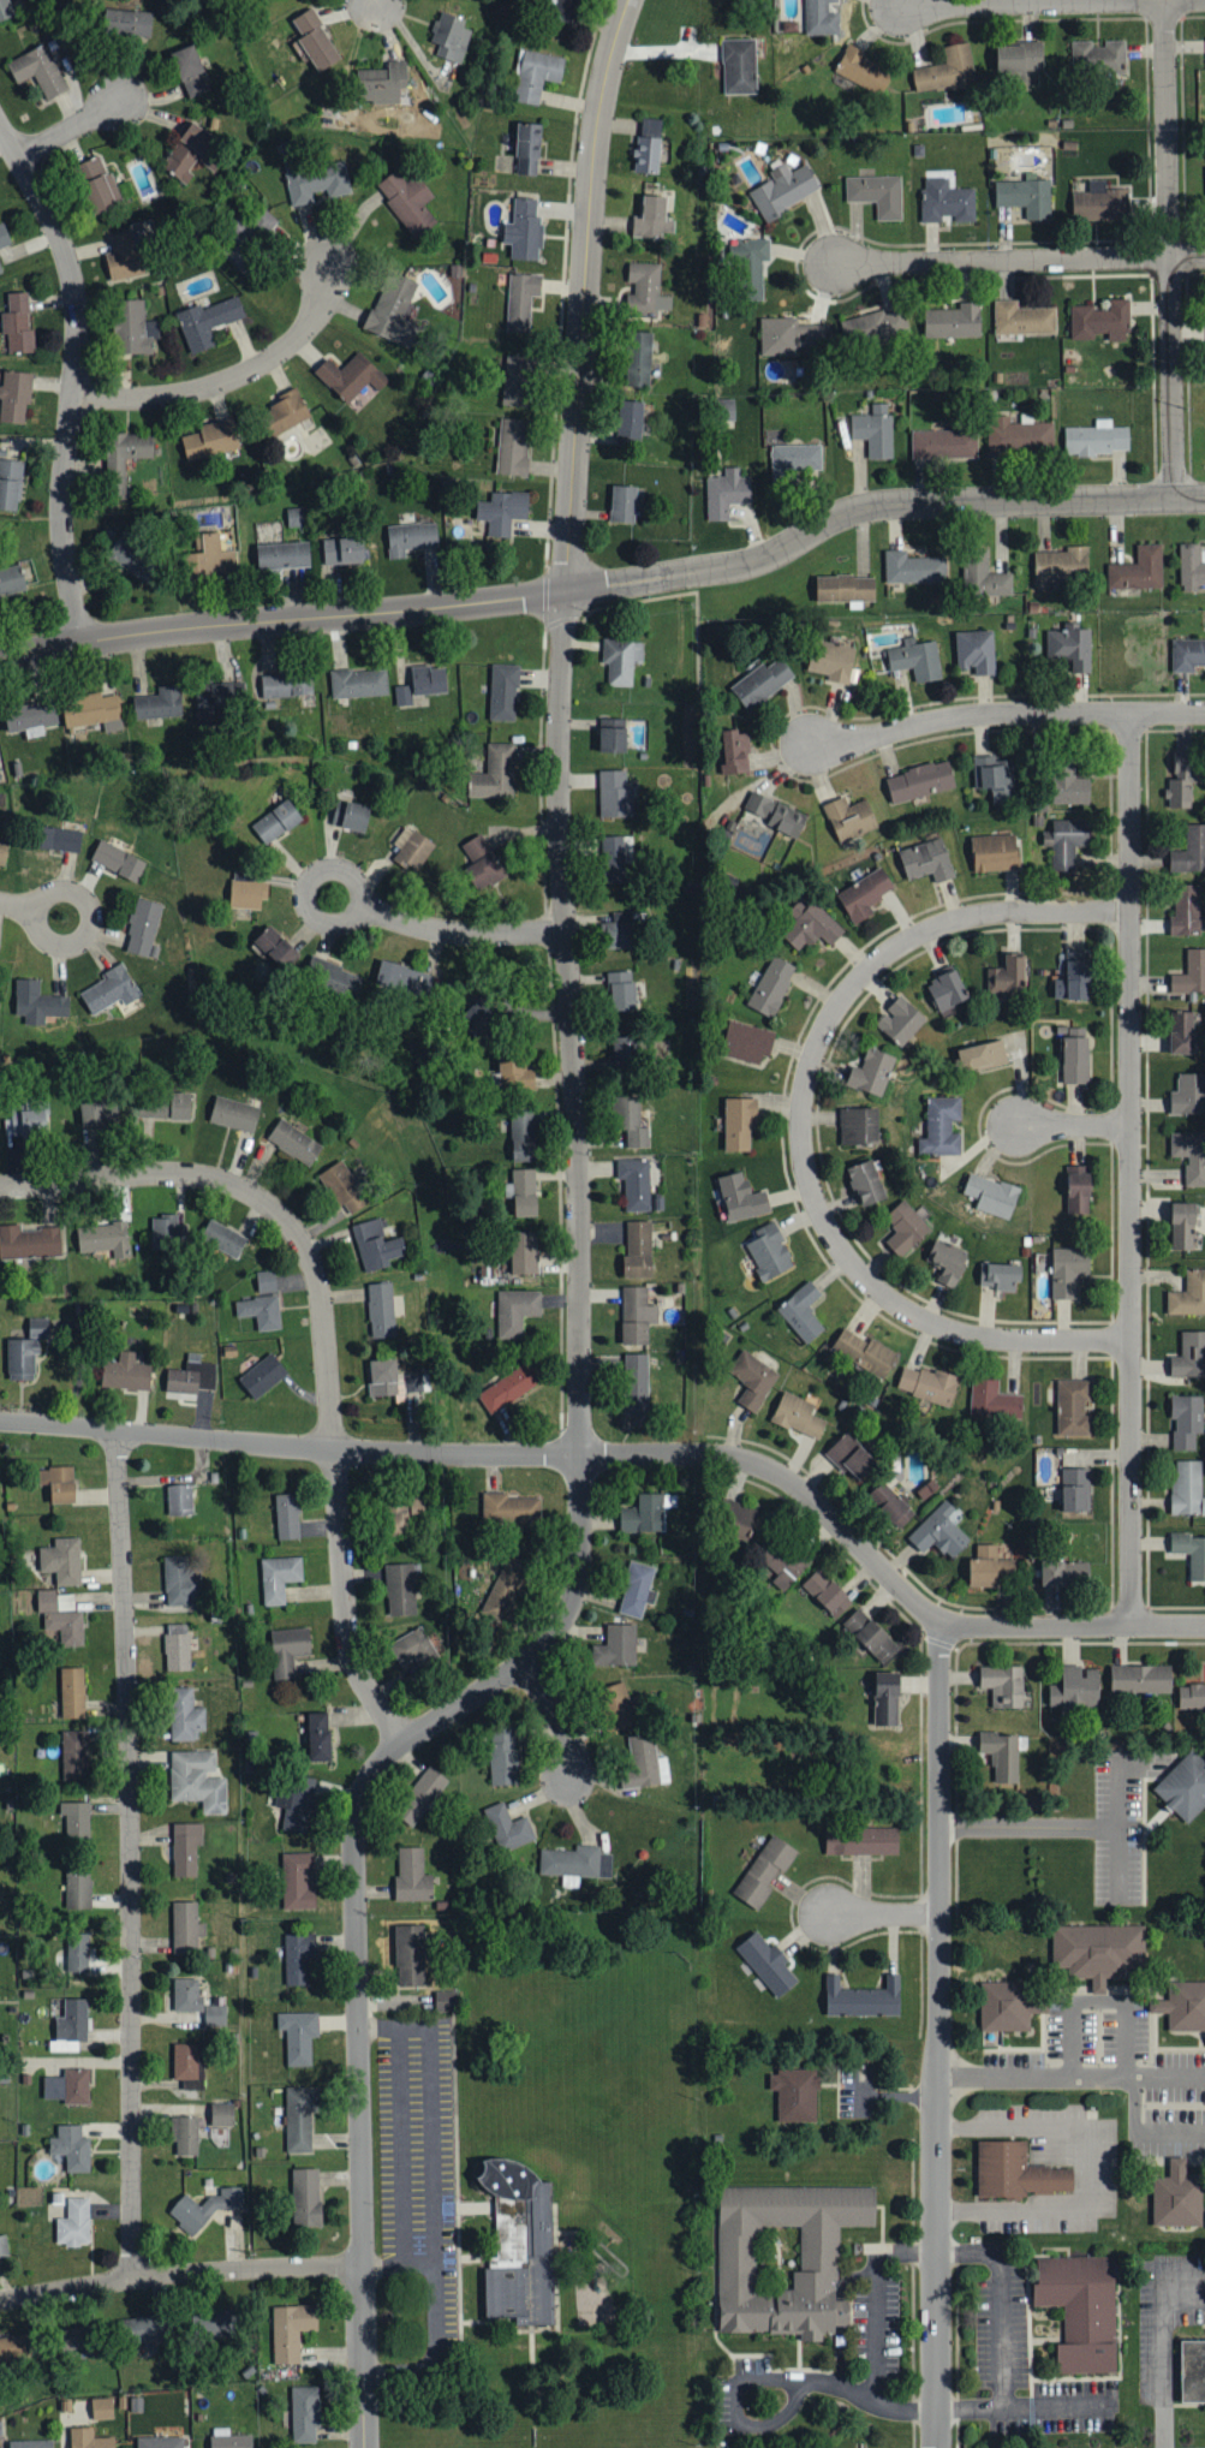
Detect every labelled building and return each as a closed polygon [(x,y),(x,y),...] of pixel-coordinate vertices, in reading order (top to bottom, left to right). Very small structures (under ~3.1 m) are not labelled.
[(15,15),(10,0),(0,0),(0,21),(15,15)] [(550,15),(569,22),(572,22),(579,4),(579,0),(556,0),(550,15)] [(839,13),(828,13),(828,4),(838,4),(838,0),(805,0),(805,35),(840,35),(839,13)] [(312,8),(290,20),(320,71),(341,59),(312,8)] [(152,36),(152,12),(105,10),(104,34),(152,36)] [(461,63),(473,26),(440,15),(430,45),(444,49),(441,57),(461,63)] [(755,39),(723,39),(724,94),(756,93),(755,39)] [(1126,40),(1104,41),(1104,46),(1093,47),(1093,40),(1071,41),(1072,74),(1127,72),(1126,40)] [(68,89),(43,43),(6,64),(17,84),(33,75),(47,100),(68,89)] [(947,64),(913,69),(917,93),(977,85),(970,43),(944,47),(947,64)] [(998,43),(997,73),(1043,74),(1043,44),(998,43)] [(211,90),(193,45),(171,54),(188,99),(211,90)] [(834,71),(881,96),(894,71),(847,46),(834,71)] [(539,105),(543,80),(561,83),(565,57),(520,50),(511,101),(539,105)] [(407,89),(406,61),(387,62),(388,69),(358,70),(358,100),(373,99),(373,104),(400,104),(400,89),(407,89)] [(661,119),(643,119),(642,137),(636,136),(635,173),(659,174),(661,119)] [(216,137),(191,122),(161,168),(187,184),(193,174),(189,171),(196,160),(215,172),(222,161),(207,152),(216,137)] [(540,124),(518,124),(516,175),(539,176),(540,124)] [(82,181),(105,172),(99,158),(76,166),(82,181)] [(345,161),(302,169),(300,158),(283,161),(293,207),(314,203),(312,193),(327,190),(328,198),(352,194),(345,161)] [(749,192),(764,220),(821,191),(807,164),(791,172),(786,163),(769,172),(773,180),(749,192)] [(417,238),(437,222),(423,205),(434,196),(418,176),(408,185),(396,170),(375,187),(417,238)] [(115,208),(106,176),(84,182),(93,214),(115,208)] [(846,202),(876,202),(877,221),(902,221),(902,176),(846,177),(846,202)] [(975,188),(950,189),(949,177),(926,178),(926,193),(921,194),(922,222),(941,222),(941,215),(956,215),(956,222),(976,221),(975,188)] [(996,207),(1026,206),(1027,220),(1051,219),(1051,180),(996,181),(996,207)] [(1129,187),(1090,188),(1090,192),(1072,192),(1073,220),(1130,219),(1129,187)] [(674,233),(674,220),(667,220),(667,197),(640,196),(639,216),(631,216),(630,237),(662,238),(663,233),(674,233)] [(541,261),(543,217),(537,216),(538,199),(514,198),(513,224),(505,223),(503,244),(512,244),(511,259),(541,261)] [(282,224),(259,205),(218,252),(241,272),(282,224)] [(4,226),(0,227),(0,248),(10,244),(4,226)] [(105,236),(113,281),(149,275),(141,230),(105,236)] [(764,261),(770,261),(770,240),(736,240),(736,301),(763,301),(764,261)] [(419,326),(403,320),(417,283),(388,272),(366,330),(410,348),(419,326)] [(530,334),(531,296),(541,297),(542,275),(509,274),(507,333),(530,334)] [(35,353),(34,330),(29,330),(28,293),(6,293),(8,354),(35,353)] [(188,355),(212,348),(207,329),(244,320),(238,296),(177,312),(188,355)] [(1070,306),(1071,338),(1109,336),(1109,341),(1130,341),(1129,299),(1110,300),(1110,310),(1094,311),(1094,305),(1070,306)] [(152,354),(152,338),(158,338),(158,321),(144,321),(144,300),(118,301),(120,355),(152,354)] [(1056,333),(1056,307),(1018,308),(1017,300),(994,301),(995,334),(1056,333)] [(981,336),(980,303),(960,303),(960,309),(924,310),(925,338),(981,336)] [(840,321),(846,348),(910,333),(904,307),(840,321)] [(799,355),(798,334),(807,334),(807,348),(830,347),(830,324),(798,325),(798,318),(761,319),(763,356),(799,355)] [(652,333),(629,333),(628,386),(651,386),(652,333)] [(340,370),(328,358),(314,373),(347,405),(369,382),(378,392),(389,380),(358,351),(340,370)] [(534,358),(508,355),(501,405),(528,408),(534,358)] [(4,371),(3,386),(0,386),(0,390),(0,423),(27,425),(32,373),(4,371)] [(273,436),(311,417),(297,391),(259,410),(273,436)] [(644,403),(619,402),(618,445),(642,446),(644,403)] [(868,460),(894,459),(892,414),(887,414),(887,404),(872,404),(873,415),(851,415),(851,439),(868,439),(868,460)] [(1010,424),(1010,416),(988,417),(990,458),(1008,458),(1008,452),(1054,451),(1053,423),(1010,424)] [(198,425),(200,433),(181,437),(186,461),(240,450),(233,418),(198,425)] [(529,420),(500,419),(497,475),(527,476),(529,420)] [(1095,427),(1065,428),(1065,455),(1130,454),(1129,427),(1113,428),(1112,419),(1095,419),(1095,427)] [(912,432),(913,458),(978,457),(977,430),(912,432)] [(153,458),(153,434),(108,434),(109,499),(126,499),(126,459),(153,458)] [(821,445),(771,445),(772,487),(790,487),(789,471),(822,470),(821,445)] [(0,460),(0,511),(19,512),(21,461),(0,460)] [(750,478),(741,478),(741,468),(724,468),(725,478),(707,478),(708,522),(729,521),(729,504),(750,504),(750,478)] [(636,524),(637,487),(612,487),(611,524),(636,524)] [(528,519),(528,493),(491,492),(490,502),(477,501),(476,535),(511,537),(511,519),(528,519)] [(306,527),(305,508),(286,509),(287,528),(306,527)] [(388,559),(406,559),(405,549),(438,548),(437,523),(387,525),(388,559)] [(236,551),(221,552),(220,533),(202,534),(203,554),(186,554),(187,577),(236,575),(236,551)] [(150,583),(161,559),(117,537),(105,560),(150,583)] [(323,539),(324,564),(364,563),(363,538),(323,539)] [(310,569),(309,543),(257,545),(258,570),(310,569)] [(1163,588),(1162,543),(1135,544),(1137,564),(1106,565),(1108,589),(1163,588)] [(1180,590),(1197,590),(1197,585),(1204,585),(1204,549),(1201,549),(1201,543),(1179,543),(1180,590)] [(1034,552),(1034,588),(1052,588),(1052,580),(1088,580),(1087,546),(1067,546),(1067,550),(1034,552)] [(945,556),(906,558),(906,549),(885,550),(885,583),(947,582),(945,556)] [(1013,573),(988,573),(988,552),(961,552),(962,596),(1013,595),(1013,573)] [(24,594),(23,568),(0,568),(0,595),(24,594)] [(815,577),(816,603),(848,602),(848,609),(861,608),(861,601),(875,601),(875,576),(815,577)] [(1090,629),(1079,629),(1079,623),(1067,623),(1067,630),(1045,630),(1046,659),(1070,659),(1072,673),(1091,672),(1090,629)] [(955,632),(956,668),(974,668),(974,675),(995,675),(994,630),(955,632)] [(806,669),(828,674),(827,680),(848,685),(855,649),(813,639),(806,669)] [(1173,673),(1193,673),(1193,666),(1204,666),(1204,639),(1173,639),(1173,673)] [(603,664),(609,664),(608,686),(633,687),(634,664),(643,665),(644,642),(603,641),(603,664)] [(795,675),(780,657),(766,667),(763,662),(729,689),(750,713),(795,675)] [(490,721),(517,722),(517,665),(491,665),(490,721)] [(446,667),(412,668),(412,695),(447,694),(446,667)] [(330,672),(332,699),(388,696),(387,669),(330,672)] [(262,699),(313,697),(312,673),(261,675),(262,699)] [(396,686),(397,706),(413,705),(412,685),(396,686)] [(182,718),(181,686),(158,687),(158,696),(133,697),(134,719),(182,718)] [(118,694),(101,697),(100,693),(61,699),(66,728),(122,719),(118,694)] [(9,734),(25,731),(26,739),(44,736),(42,726),(57,723),(53,700),(4,710),(9,734)] [(627,720),(601,720),(600,753),(626,754),(627,720)] [(747,731),(722,732),(723,764),(721,764),(721,774),(748,774),(747,731)] [(515,744),(487,743),(487,774),(472,774),(471,798),(513,799),(515,744)] [(1165,808),(1192,809),(1192,784),(1203,784),(1203,772),(1194,772),(1194,755),(1175,755),(1175,779),(1165,779),(1165,808)] [(991,804),(1013,803),(1012,757),(973,758),(974,790),(991,790),(991,804)] [(955,787),(949,760),(885,775),(893,804),(955,787)] [(1088,804),(1090,779),(1075,778),(1075,764),(1052,764),(1051,804),(1088,804)] [(599,771),(600,818),(634,817),(633,788),(627,788),(626,770),(599,771)] [(807,815),(751,791),(744,809),(769,818),(765,826),(798,839),(807,815)] [(836,840),(876,826),(866,799),(848,806),(845,797),(824,805),(836,840)] [(303,820),(287,799),(251,826),(267,848),(303,820)] [(365,834),(372,808),(338,800),(331,825),(365,834)] [(1088,846),(1090,820),(1051,820),(1051,832),(1043,832),(1043,845),(1052,845),(1052,868),(1074,869),(1075,846),(1088,846)] [(1185,824),(1185,851),(1169,851),(1169,872),(1204,871),(1204,824),(1185,824)] [(82,833),(40,826),(36,848),(79,855),(82,833)] [(416,874),(435,845),(406,826),(395,842),(402,846),(393,858),(416,874)] [(974,874),(1020,868),(1015,832),(970,838),(974,874)] [(462,845),(473,864),(463,869),(479,895),(509,878),(483,833),(462,845)] [(899,851),(907,881),(932,872),(936,883),(954,877),(942,838),(899,851)] [(146,861),(99,842),(91,862),(138,882),(146,861)] [(835,894),(853,925),(873,913),(869,904),(894,889),(882,866),(835,894)] [(268,883),(231,882),(230,909),(260,910),(261,901),(267,901),(268,883)] [(1199,885),(1173,886),(1174,935),(1200,935),(1199,885)] [(163,906),(139,899),(124,952),(155,960),(159,947),(152,945),(163,906)] [(798,951),(806,942),(811,946),(819,937),(830,946),(845,930),(812,901),(781,936),(798,951)] [(606,948),(634,949),(635,925),(645,925),(645,914),(607,913),(606,948)] [(251,944),(282,972),(299,953),(269,925),(251,944)] [(1170,993),(1204,992),(1204,948),(1186,949),(1186,973),(1170,975),(1170,993)] [(1067,952),(1066,979),(1055,979),(1055,1000),(1088,1000),(1090,952),(1067,952)] [(746,1007),(771,1019),(797,967),(771,954),(746,1007)] [(986,969),(986,995),(1025,995),(1026,954),(1004,954),(1004,969),(986,969)] [(357,998),(363,973),(312,960),(306,985),(357,998)] [(124,1018),(146,1004),(121,963),(101,975),(104,980),(79,995),(92,1017),(115,1004),(124,1018)] [(429,1000),(434,974),(380,963),(375,989),(429,1000)] [(636,982),(631,982),(630,971),(608,972),(609,1012),(637,1011),(636,982)] [(926,982),(936,1012),(967,1001),(958,971),(926,982)] [(16,1017),(24,1017),(24,1026),(45,1025),(45,1018),(69,1018),(69,996),(40,997),(39,980),(15,980),(16,1017)] [(887,1013),(876,1025),(900,1048),(926,1020),(900,995),(885,1011),(887,1013)] [(1171,1055),(1194,1055),(1194,1012),(1171,1012),(1171,1055)] [(720,1054),(764,1066),(774,1032),(729,1019),(720,1054)] [(638,1038),(614,1039),(614,1071),(639,1070),(638,1038)] [(1088,1038),(1063,1038),(1063,1084),(1090,1084),(1088,1038)] [(961,1071),(1007,1065),(1004,1042),(958,1048),(961,1071)] [(895,1058),(867,1048),(860,1068),(852,1065),(845,1085),(882,1098),(895,1058)] [(1177,1074),(1177,1091),(1169,1091),(1170,1115),(1204,1115),(1204,1074),(1177,1074)] [(153,1132),(153,1120),(191,1120),(191,1094),(136,1094),(135,1132),(153,1132)] [(261,1107),(216,1094),(209,1121),(253,1133),(261,1107)] [(961,1098),(926,1097),(926,1137),(918,1137),(917,1154),(960,1154),(960,1132),(950,1132),(952,1121),(960,1121),(961,1098)] [(624,1148),(649,1147),(649,1127),(640,1127),(640,1098),(623,1098),(624,1148)] [(726,1098),(724,1149),(750,1149),(750,1130),(757,1130),(757,1100),(726,1098)] [(80,1101),(80,1126),(118,1125),(117,1101),(80,1101)] [(11,1104),(11,1118),(4,1118),(4,1136),(48,1134),(47,1107),(26,1108),(26,1104),(11,1104)] [(877,1108),(840,1109),(841,1146),(878,1145),(877,1108)] [(511,1161),(535,1161),(534,1110),(511,1111),(511,1161)] [(323,1144),(279,1118),(266,1140),(310,1166),(323,1144)] [(1170,1132),(1170,1156),(1185,1156),(1186,1185),(1204,1185),(1204,1131),(1170,1132)] [(887,1196),(872,1157),(847,1167),(861,1205),(887,1196)] [(370,1201),(342,1158),(319,1174),(347,1216),(370,1201)] [(617,1159),(618,1179),(624,1179),(625,1212),(650,1211),(649,1159),(617,1159)] [(1091,1211),(1090,1163),(1067,1165),(1068,1213),(1091,1211)] [(537,1215),(537,1168),(513,1168),(514,1216),(537,1215)] [(717,1175),(728,1221),(771,1211),(765,1189),(750,1192),(745,1169),(717,1175)] [(974,1208),(1010,1219),(1019,1186),(968,1172),(962,1192),(978,1197),(974,1208)] [(883,1216),(896,1229),(885,1240),(900,1257),(931,1227),(902,1198),(883,1216)] [(1195,1202),(1173,1202),(1170,1247),(1194,1249),(1195,1202)] [(152,1215),(151,1248),(186,1249),(187,1224),(177,1224),(177,1215),(152,1215)] [(351,1226),(365,1272),(391,1264),(389,1259),(406,1253),(401,1236),(384,1240),(381,1229),(388,1227),(384,1216),(351,1226)] [(199,1241),(238,1257),(247,1235),(208,1219),(199,1241)] [(753,1229),(757,1238),(745,1243),(762,1280),(794,1265),(774,1220),(753,1229)] [(625,1221),(625,1276),(652,1276),(651,1221),(625,1221)] [(79,1251),(112,1249),(113,1258),(130,1257),(127,1222),(77,1225),(79,1251)] [(21,1228),(21,1223),(0,1224),(0,1258),(60,1256),(60,1227),(21,1228)] [(512,1273),(538,1273),(537,1231),(511,1231),(512,1273)] [(936,1279),(954,1287),(971,1252),(949,1243),(952,1237),(938,1231),(924,1259),(941,1268),(936,1279)] [(1052,1298),(1076,1298),(1075,1274),(1090,1274),(1090,1246),(1052,1247),(1052,1298)] [(1014,1288),(1014,1280),(1020,1280),(1021,1262),(980,1261),(980,1287),(1014,1288)] [(1167,1312),(1204,1312),(1204,1268),(1186,1268),(1186,1291),(1167,1289),(1167,1312)] [(277,1291),(275,1269),(256,1271),(258,1292),(277,1291)] [(825,1327),(806,1305),(822,1293),(809,1279),(776,1309),(806,1342),(825,1327)] [(368,1283),(370,1338),(395,1337),(393,1282),(368,1283)] [(647,1286),(622,1286),(623,1349),(649,1349),(649,1323),(658,1323),(658,1304),(647,1304),(647,1286)] [(498,1291),(498,1338),(523,1338),(523,1316),(542,1316),(541,1290),(498,1291)] [(281,1329),(278,1295),(234,1299),(236,1317),(256,1315),(257,1331),(281,1329)] [(49,1317),(28,1318),(29,1338),(49,1337),(49,1317)] [(897,1353),(871,1336),(867,1341),(845,1326),(831,1346),(882,1378),(897,1353)] [(1180,1330),(1181,1354),(1170,1354),(1170,1375),(1204,1375),(1204,1329),(1180,1330)] [(35,1353),(40,1353),(40,1339),(7,1339),(7,1380),(34,1380),(35,1353)] [(753,1412),(780,1372),(742,1348),(727,1370),(747,1384),(736,1401),(753,1412)] [(151,1363),(135,1363),(135,1351),(119,1351),(119,1362),(103,1361),(102,1387),(150,1389),(151,1363)] [(288,1373),(271,1352),(238,1378),(255,1400),(288,1373)] [(216,1363),(199,1362),(200,1353),(186,1353),(186,1369),(167,1368),(166,1393),(197,1394),(197,1389),(214,1390),(216,1363)] [(649,1414),(648,1353),(624,1354),(625,1415),(649,1414)] [(370,1395),(398,1394),(397,1359),(369,1360),(370,1395)] [(489,1414),(543,1382),(530,1361),(477,1393),(489,1414)] [(959,1378),(903,1362),(895,1388),(950,1406),(959,1378)] [(429,1373),(403,1374),(404,1391),(429,1390),(429,1373)] [(1024,1393),(998,1393),(998,1378),(971,1377),(971,1416),(1022,1417),(1024,1393)] [(1090,1435),(1090,1413),(1084,1413),(1084,1400),(1090,1400),(1090,1378),(1057,1378),(1058,1435),(1090,1435)] [(770,1419),(818,1440),(827,1419),(811,1413),(815,1404),(783,1389),(770,1419)] [(1194,1449),(1195,1433),(1201,1433),(1203,1394),(1173,1394),(1171,1449),(1194,1449)] [(878,1460),(846,1430),(824,1453),(837,1466),(842,1461),(860,1479),(878,1460)] [(1204,1513),(1204,1496),(1201,1496),(1200,1459),(1171,1460),(1173,1514),(1204,1513)] [(49,1484),(50,1502),(74,1501),(73,1465),(37,1467),(37,1484),(49,1484)] [(1062,1509),(1090,1509),(1090,1466),(1062,1467),(1062,1509)] [(900,1527),(915,1513),(884,1478),(869,1493),(900,1527)] [(192,1483),(167,1484),(168,1515),(192,1514),(192,1483)] [(507,1496),(507,1491),(483,1491),(483,1523),(542,1521),(541,1496),(507,1496)] [(621,1531),(662,1530),(662,1491),(638,1493),(638,1507),(620,1507),(621,1531)] [(276,1538),(298,1537),(297,1493),(275,1494),(276,1538)] [(411,1518),(434,1517),(431,1495),(410,1497),(411,1518)] [(932,1541),(952,1559),(970,1538),(954,1524),(962,1515),(943,1499),(907,1537),(923,1551),(932,1541)] [(407,1501),(382,1501),(383,1533),(408,1532),(407,1501)] [(750,1537),(757,1507),(730,1501),(723,1531),(750,1537)] [(779,1573),(771,1582),(782,1592),(810,1562),(777,1532),(757,1554),(779,1573)] [(1191,1551),(1191,1580),(1204,1580),(1204,1537),(1189,1536),(1189,1532),(1171,1532),(1170,1551),(1191,1551)] [(54,1585),(80,1584),(79,1537),(53,1537),(54,1545),(38,1547),(38,1571),(54,1571),(54,1585)] [(1014,1557),(997,1557),(997,1543),(976,1543),(976,1559),(968,1559),(968,1585),(997,1585),(997,1578),(1015,1578),(1014,1557)] [(163,1555),(165,1606),(199,1604),(197,1554),(163,1555)] [(261,1557),(262,1604),(285,1604),(285,1582),(302,1580),(302,1556),(261,1557)] [(536,1571),(506,1556),(479,1610),(502,1622),(518,1591),(525,1595),(536,1571)] [(640,1618),(645,1602),(654,1603),(657,1591),(649,1589),(655,1566),(632,1560),(618,1612),(640,1618)] [(1040,1584),(1090,1585),(1090,1560),(1042,1560),(1040,1584)] [(386,1563),(387,1616),(416,1615),(414,1562),(386,1563)] [(853,1600),(818,1567),(801,1584),(836,1618),(853,1600)] [(82,1609),(73,1609),(73,1591),(36,1591),(37,1612),(42,1612),(43,1628),(58,1628),(59,1645),(83,1645),(82,1609)] [(882,1664),(900,1646),(858,1607),(841,1624),(882,1664)] [(189,1669),(187,1622),(169,1624),(171,1669),(189,1669)] [(634,1663),(636,1624),(607,1624),(607,1644),(593,1644),(593,1663),(634,1663)] [(400,1666),(414,1657),(420,1669),(440,1658),(422,1625),(388,1643),(400,1666)] [(273,1679),(294,1678),(293,1656),(310,1655),(309,1627),(270,1628),(273,1679)] [(1099,1709),(1099,1668),(1082,1668),(1082,1663),(1062,1663),(1062,1684),(1048,1684),(1049,1705),(1061,1705),(1061,1709),(1099,1709)] [(1171,1663),(1110,1664),(1111,1692),(1173,1691),(1171,1663)] [(1022,1708),(1024,1666),(979,1664),(979,1687),(991,1687),(991,1707),(1022,1708)] [(61,1717),(84,1717),(83,1666),(60,1667),(61,1717)] [(875,1725),(900,1725),(899,1672),(873,1672),(875,1725)] [(636,1723),(624,1681),(602,1687),(613,1729),(636,1723)] [(1204,1707),(1204,1683),(1179,1684),(1179,1708),(1204,1707)] [(169,1740),(193,1740),(193,1731),(204,1731),(204,1707),(192,1707),(192,1686),(168,1687),(169,1740)] [(328,1761),(329,1711),(306,1711),(305,1761),(328,1761)] [(491,1785),(518,1783),(515,1726),(489,1727),(491,1785)] [(87,1729),(61,1729),(62,1779),(88,1777),(87,1729)] [(1018,1782),(1018,1749),(1027,1749),(1026,1733),(979,1733),(979,1753),(994,1752),(994,1783),(1018,1782)] [(669,1782),(667,1756),(656,1757),(654,1734),(628,1737),(632,1771),(620,1773),(621,1788),(669,1782)] [(1204,1805),(1204,1761),(1192,1747),(1152,1789),(1187,1823),(1204,1805)] [(226,1774),(216,1775),(215,1750),(169,1750),(169,1800),(201,1799),(202,1813),(226,1813),(226,1774)] [(411,1825),(448,1780),(430,1764),(393,1811),(411,1825)] [(309,1812),(316,1813),(318,1795),(314,1794),(315,1779),(292,1775),(288,1794),(278,1792),(275,1806),(285,1807),(281,1829),(306,1833),(309,1812)] [(512,1821),(503,1800),(483,1809),(502,1852),(537,1838),(526,1813),(512,1821)] [(89,1801),(60,1801),(60,1813),(65,1813),(65,1839),(89,1839),(89,1801)] [(202,1822),(172,1823),(173,1876),(196,1876),(196,1844),(202,1844),(202,1822)] [(899,1828),(827,1825),(825,1853),(897,1854),(899,1828)] [(771,1888),(766,1886),(779,1868),(785,1872),(798,1851),(771,1833),(732,1894),(757,1910),(771,1888)] [(612,1876),(612,1853),(599,1853),(601,1845),(574,1844),(574,1850),(539,1848),(538,1874),(612,1876)] [(423,1874),(423,1846),(396,1847),(396,1901),(433,1900),(433,1874),(423,1874)] [(314,1908),(315,1888),(306,1888),(306,1872),(314,1872),(314,1852),(282,1852),(282,1908),(314,1908)] [(89,1908),(90,1871),(65,1871),(65,1908),(89,1908)] [(173,1954),(198,1954),(198,1937),(205,1937),(205,1923),(197,1923),(197,1901),(173,1901),(173,1954)] [(1052,1925),(1145,1924),(1146,1962),(1122,1962),(1122,1976),(1105,1976),(1105,1991),(1092,1991),(1092,1976),(1068,1977),(1068,1960),(1054,1960),(1052,1925)] [(423,1925),(396,1925),(398,1985),(424,1984),(423,1925)] [(736,1946),(776,1999),(798,1982),(785,1964),(788,1961),(775,1943),(770,1947),(757,1930),(736,1946)] [(88,1932),(66,1934),(67,1971),(89,1971),(88,1932)] [(315,1934),(284,1934),(285,1985),(309,1984),(308,1956),(316,1956),(315,1934)] [(900,2015),(900,1973),(885,1973),(885,1989),(840,1988),(840,1973),(827,1973),(825,2015),(900,2015)] [(174,2012),(203,2012),(203,1994),(198,1994),(198,1978),(174,1978),(174,2012)] [(1171,1981),(1204,1981),(1204,2027),(1173,2026),(1173,2012),(1147,2012),(1147,1997),(1171,1997),(1171,1981)] [(982,2030),(980,1983),(1025,1983),(1025,1999),(1046,1999),(1046,2011),(1024,2011),(1024,2029),(982,2030)] [(457,2012),(457,1990),(434,1990),(435,2012),(457,2012)] [(78,2050),(78,2039),(87,2039),(87,1997),(64,1999),(64,2017),(54,2017),(54,2039),(48,2039),(48,2051),(78,2050)] [(205,2026),(226,2025),(225,2005),(204,2005),(205,2026)] [(318,2012),(276,2013),(278,2030),(286,2030),(286,2066),(311,2066),(311,2037),(318,2037),(318,2012)] [(173,2079),(183,2079),(183,2090),(203,2090),(203,2043),(173,2043),(173,2079)] [(89,2067),(64,2067),(62,2077),(43,2075),(43,2098),(64,2098),(64,2104),(88,2104),(89,2067)] [(818,2069),(770,2069),(769,2090),(777,2090),(777,2121),(817,2122),(818,2069)] [(320,2086),(286,2086),(286,2154),(311,2154),(311,2112),(320,2112),(320,2086)] [(211,2126),(233,2126),(232,2102),(211,2103),(211,2126)] [(198,2116),(175,2116),(174,2156),(197,2156),(198,2116)] [(65,2172),(89,2172),(89,2137),(82,2137),(80,2125),(56,2125),(56,2137),(48,2138),(48,2155),(65,2154),(65,2172)] [(977,2142),(977,2197),(1024,2197),(1024,2190),(1070,2190),(1070,2168),(1026,2168),(1026,2142),(977,2142)] [(554,2179),(541,2179),(533,2169),(518,2161),(499,2156),(483,2157),(479,2161),(483,2166),(482,2172),(479,2176),(475,2178),(483,2188),(494,2194),(495,2255),(487,2255),(488,2267),(483,2267),(483,2318),(513,2318),(514,2325),(556,2325),(554,2179)] [(1152,2224),(1152,2178),(1170,2178),(1170,2156),(1186,2156),(1187,2178),(1201,2178),(1201,2224),(1152,2224)] [(321,2226),(320,2168),(292,2168),(293,2227),(321,2226)] [(876,2184),(718,2184),(718,2331),(800,2331),(800,2339),(822,2339),(822,2333),(835,2333),(835,2323),(849,2323),(849,2300),(836,2300),(836,2226),(876,2226),(876,2184)] [(243,2209),(241,2186),(219,2187),(220,2194),(209,2196),(199,2205),(184,2192),(166,2211),(193,2236),(213,2216),(213,2209),(243,2209)] [(55,2245),(88,2245),(89,2197),(66,2197),(66,2218),(55,2217),(55,2245)] [(8,2257),(6,2234),(0,2235),(0,2257),(8,2257)] [(1056,2372),(1056,2343),(1064,2342),(1064,2306),(1031,2306),(1031,2283),(1037,2283),(1037,2256),(1117,2256),(1118,2371),(1056,2372)] [(299,2364),(298,2330),(317,2330),(317,2305),(272,2306),(273,2364),(299,2364)] [(196,2336),(232,2337),(233,2311),(197,2309),(196,2336)] [(126,2341),(173,2340),(172,2315),(125,2317),(126,2341)] [(93,2322),(58,2329),(62,2352),(97,2345),(93,2322)] [(31,2363),(26,2334),(0,2337),(0,2367),(31,2363)] [(1181,2339),(1204,2339),(1204,2400),(1180,2400),(1181,2339)] [(318,2386),(291,2387),(292,2443),(315,2442),(315,2428),(318,2428),(318,2386)] [(91,2398),(91,2419),(113,2418),(112,2398),(91,2398)] [(70,2447),(114,2447),(114,2436),(93,2437),(93,2426),(70,2428),(70,2447)] [(252,2434),(229,2435),(229,2428),(210,2428),(211,2447),(252,2447),(252,2434)] [(136,2447),(183,2447),(183,2436),(136,2437),(136,2447)] [(52,2440),(8,2441),(8,2447),(52,2447),(52,2440)]
